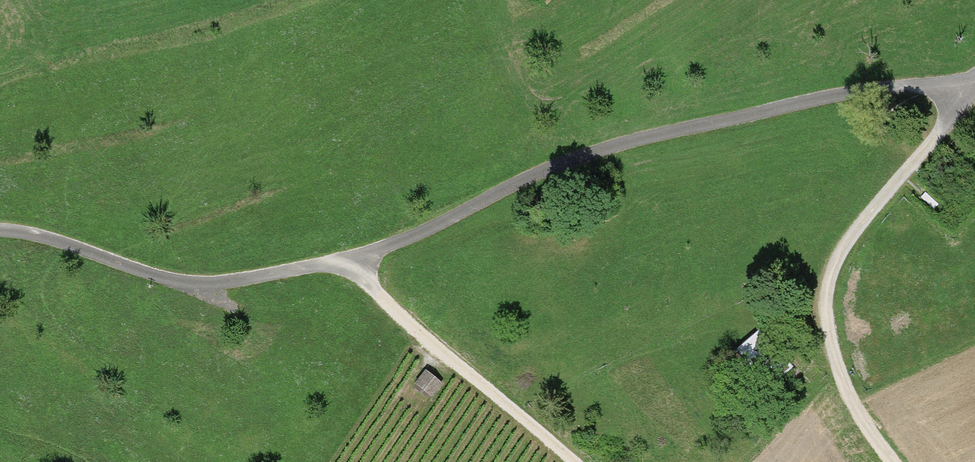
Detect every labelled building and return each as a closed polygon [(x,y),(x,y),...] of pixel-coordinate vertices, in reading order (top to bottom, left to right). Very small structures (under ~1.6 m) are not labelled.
[(793,367),(761,330),(727,359),(739,372),(749,364),(769,387),(780,377),(793,367)] [(427,381),(416,393),(428,403),(439,391),(427,381)]
